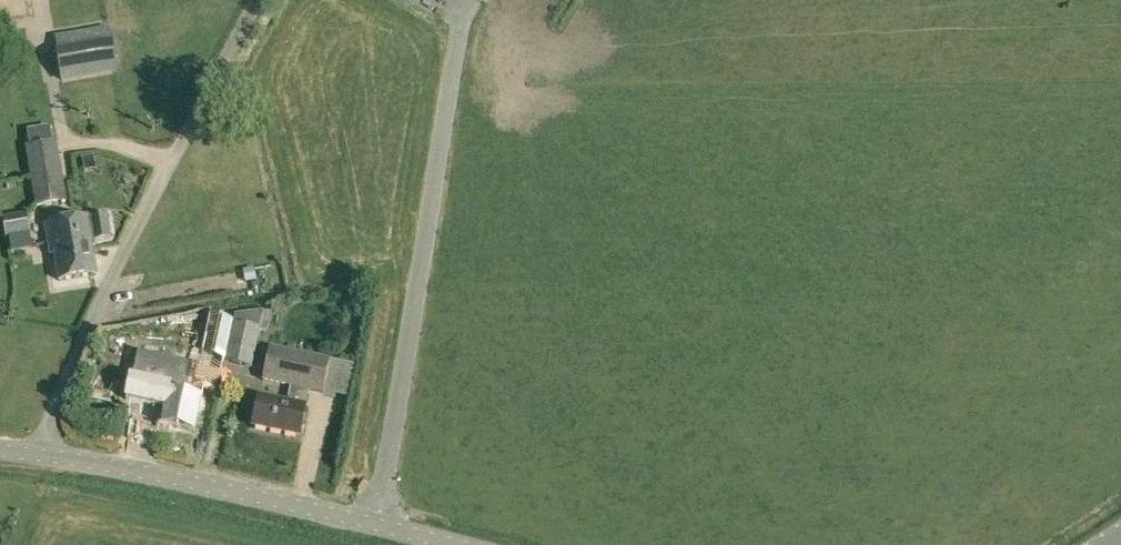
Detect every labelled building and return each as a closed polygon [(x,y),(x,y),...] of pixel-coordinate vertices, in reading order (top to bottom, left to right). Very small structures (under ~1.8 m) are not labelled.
[(54,34),(60,80),(118,71),(108,24),(54,34)] [(49,141),(25,145),(36,208),(67,202),(56,140),(49,141)] [(6,239),(31,234),(27,214),(2,218),(6,239)] [(50,254),(54,254),(58,281),(97,274),(92,248),(95,247),(95,243),(96,243),(111,240),(106,215),(92,218),(92,217),(45,224),(50,254)] [(256,280),(253,267),(243,269),(245,282),(256,280)] [(343,312),(356,314),(358,301),(345,300),(343,312)] [(233,323),(261,329),(262,330),(266,312),(263,311),(235,315),(233,323)] [(221,377),(224,362),(233,323),(209,318),(204,345),(199,365),(137,352),(133,376),(131,375),(126,399),(166,408),(163,424),(193,431),(202,389),(217,392),(221,377)] [(233,323),(224,362),(252,368),(261,329),(233,323)] [(290,387),(309,391),(350,396),(356,363),(269,346),(262,381),(290,387)] [(306,407),(309,391),(290,387),(287,403),(259,396),(252,425),(300,435),(306,407)]
